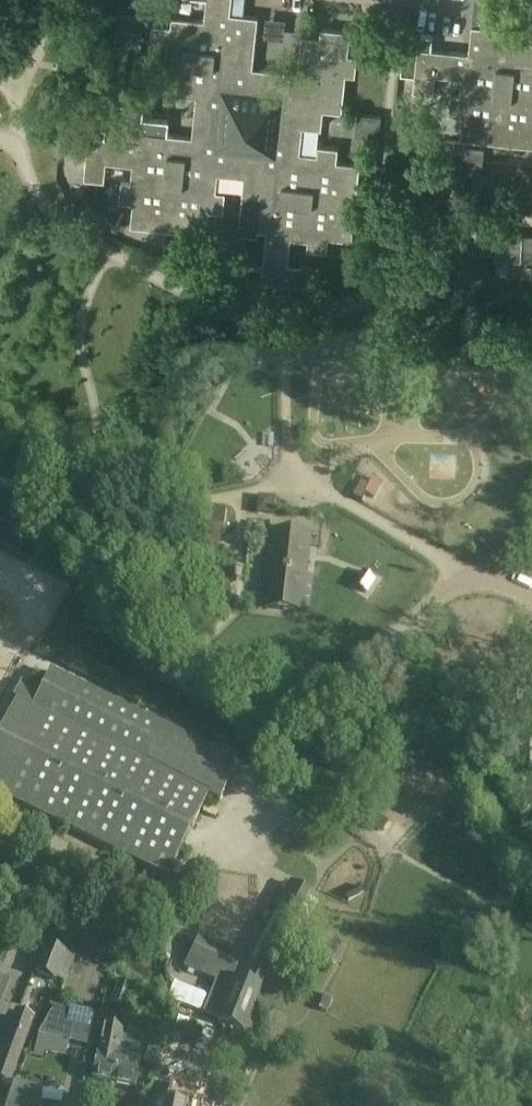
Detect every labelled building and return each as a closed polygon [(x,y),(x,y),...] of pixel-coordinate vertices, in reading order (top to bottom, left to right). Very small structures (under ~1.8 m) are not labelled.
[(84,179),(104,181),(106,162),(133,165),(131,182),(122,181),(119,201),(133,203),(131,226),(207,234),(209,211),(223,212),(226,192),(216,191),(218,174),(245,177),(242,196),(238,233),(258,235),(259,230),(267,231),(263,269),(236,266),(233,293),(261,295),(262,282),(305,287),(307,267),(288,265),(291,238),(308,240),(307,250),(327,252),(329,238),(352,240),(360,164),(337,162),(338,148),(318,145),(317,155),(300,153),(302,126),(322,128),(324,110),(342,112),(346,75),(355,76),(357,56),(348,55),(351,31),(321,28),(320,37),(302,35),(298,73),(253,68),(258,17),(243,15),(245,0),(207,0),(204,20),(172,17),(171,26),(152,24),(146,82),(165,84),(164,93),(196,97),(192,137),(169,134),(170,121),(143,119),(144,106),(105,102),(102,129),(105,129),(104,137),(89,135),(84,179)] [(401,74),(415,76),(413,91),(433,93),(435,75),(462,78),(460,95),(450,94),(448,114),(462,115),(460,139),(469,140),(531,146),(531,0),(526,0),(523,31),(472,26),(469,53),(431,49),(433,37),(433,36),(421,34),(415,34),(405,33),(401,74)] [(269,530),(265,573),(271,574),(267,609),(284,611),(309,613),(313,577),(307,576),(310,546),(310,544),(293,542),(294,533),(269,530)] [(161,727),(49,671),(40,691),(24,683),(21,690),(15,702),(0,732),(0,794),(1,795),(167,877),(207,796),(219,802),(232,777),(237,766),(237,765),(229,761),(161,727)] [(190,955),(184,968),(215,981),(207,1002),(201,1016),(217,1023),(242,1032),(260,987),(275,955),(309,894),(290,883),(252,945),(236,978),(235,977),(234,976),(242,957),(198,937),(190,955)] [(43,945),(33,973),(55,981),(65,953),(43,945)] [(54,1009),(38,1036),(68,1043),(86,1047),(92,1018),(54,1009)] [(14,1018),(0,1056),(0,1083),(8,1086),(31,1024),(14,1018)] [(92,1080),(112,1084),(124,1032),(103,1028),(92,1080)] [(123,1037),(112,1084),(133,1089),(140,1054),(137,1054),(140,1040),(123,1037)] [(172,1081),(167,1105),(191,1105),(195,1085),(172,1081)] [(62,1104),(60,1104),(40,1102),(41,1093),(13,1088),(7,1105),(61,1105),(62,1104)]
